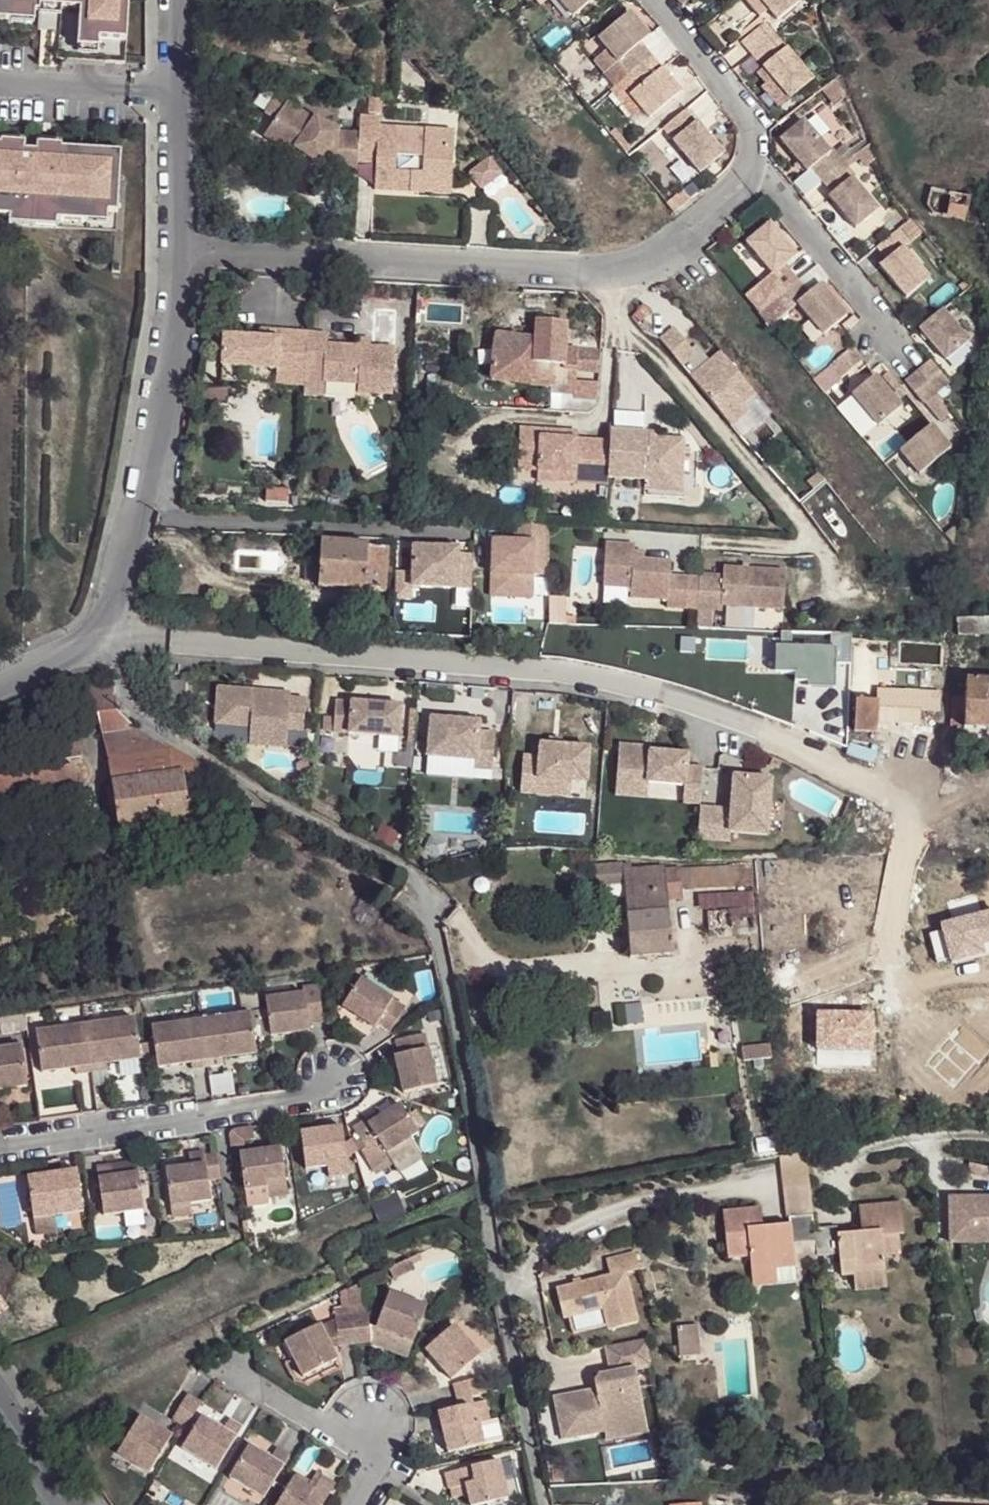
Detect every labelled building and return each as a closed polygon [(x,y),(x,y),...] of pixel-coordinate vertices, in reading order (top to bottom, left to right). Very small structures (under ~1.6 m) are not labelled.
[(38,31),(40,0),(0,0),(0,28),(38,31)] [(38,31),(58,32),(59,7),(61,7),(61,0),(40,0),(38,31)] [(61,7),(59,7),(58,32),(56,58),(57,58),(124,62),(129,0),(61,0),(61,7)] [(573,18),(596,0),(557,0),(573,18)] [(757,16),(764,10),(756,0),(744,0),(757,16)] [(764,10),(774,22),(797,2),(796,0),(756,0),(764,10)] [(630,75),(652,57),(642,45),(650,37),(629,13),(599,39),(630,75)] [(740,39),(752,54),(773,36),(762,22),(740,39)] [(773,36),(752,54),(777,85),(798,68),(773,36)] [(752,54),(745,59),(754,70),(750,73),(766,94),(777,85),(752,54)] [(683,93),(652,57),(630,75),(641,88),(631,97),(652,121),(683,93)] [(272,121),(286,100),(276,93),(262,114),(272,121)] [(339,157),(339,172),(339,174),(357,175),(358,165),(358,157),(360,129),(340,127),(315,110),(312,116),(286,100),(272,121),(262,138),(291,156),(295,149),(320,164),(325,156),(330,148),(339,149),(339,157)] [(722,152),(686,109),(663,127),(699,171),(722,152)] [(358,157),(375,158),(377,158),(375,185),(413,187),(413,179),(452,181),(455,142),(426,140),(426,138),(427,125),(378,122),(379,114),(362,113),(360,129),(358,157)] [(820,182),(844,161),(832,147),(828,150),(803,119),(778,140),(803,170),(807,167),(820,182)] [(455,142),(455,127),(427,125),(426,138),(426,140),(455,142)] [(114,238),(115,238),(118,188),(120,158),(74,155),(36,153),(37,146),(24,145),(23,152),(0,151),(0,231),(114,238)] [(325,156),(339,157),(339,149),(330,148),(325,156)] [(475,159),(456,174),(468,188),(486,172),(475,159)] [(856,175),(844,161),(820,182),(832,196),(829,199),(854,229),(879,207),(852,178),(856,175)] [(413,179),(413,187),(451,190),(452,181),(413,179)] [(666,202),(673,211),(688,198),(681,190),(666,202)] [(944,216),(966,220),(970,195),(949,192),(944,216)] [(767,224),(746,241),(771,272),(743,295),(758,313),(797,280),(798,280),(782,262),(791,253),(767,224)] [(908,238),(898,227),(874,247),(884,259),(876,265),(902,296),(926,276),(899,245),(908,238)] [(797,280),(810,297),(821,289),(829,281),(815,265),(798,280),(797,280)] [(810,297),(797,280),(758,313),(769,327),(798,306),(824,337),(846,318),(821,289),(810,297)] [(968,342),(940,309),(914,331),(941,363),(968,342)] [(595,398),(598,346),(579,345),(579,349),(567,346),(570,324),(539,319),(536,339),(500,334),(492,377),(552,385),(556,364),(564,366),(564,367),(579,369),(577,378),(576,394),(576,397),(595,398)] [(658,339),(679,364),(693,353),(672,327),(658,339)] [(256,330),(256,338),(276,339),(277,331),(256,330)] [(276,339),(256,338),(219,336),(218,366),(274,370),(302,372),(303,367),(305,333),(277,331),(276,339)] [(325,335),(305,333),(303,367),(319,368),(319,378),(354,380),(353,392),(387,394),(391,349),(366,346),(352,346),(324,344),(325,335)] [(830,365),(814,379),(826,393),(842,379),(840,378),(863,359),(852,346),(829,365),(830,365)] [(718,351),(688,376),(729,425),(746,410),(740,403),(752,392),(718,351)] [(917,370),(936,394),(948,384),(927,361),(917,370)] [(556,364),(552,385),(551,390),(576,394),(577,378),(579,369),(564,367),(564,366),(556,364)] [(302,372),(274,370),(273,385),(301,386),(302,372)] [(924,404),(936,394),(917,370),(904,381),(924,404)] [(900,406),(876,377),(852,396),(877,427),(900,406)] [(224,392),(197,388),(196,404),(221,408),(224,392)] [(949,449),(928,424),(897,450),(918,475),(949,449)] [(554,434),(554,428),(517,426),(514,467),(535,469),(550,470),(549,480),(571,482),(572,471),(601,473),(646,476),(684,477),(686,439),(659,437),(649,437),(649,430),(609,427),(609,437),(576,435),(554,434)] [(550,470),(535,469),(535,479),(549,480),(550,470)] [(600,484),(601,473),(572,471),(571,482),(600,484)] [(683,489),(684,477),(646,476),(645,486),(683,489)] [(547,529),(515,527),(515,545),(493,544),(490,596),(530,598),(531,577),(546,578),(547,529)] [(388,547),(322,541),(318,586),(384,592),(388,547)] [(688,611),(689,579),(671,578),(672,563),(645,561),(636,560),(636,553),(637,546),(607,544),(604,587),(631,589),(631,599),(668,602),(668,609),(688,611)] [(411,571),(394,571),(394,596),(411,597),(411,585),(456,587),(457,573),(472,573),(472,555),(457,555),(457,549),(413,547),(411,571)] [(646,553),(636,553),(636,560),(645,561),(646,553)] [(700,576),(700,580),(698,612),(712,613),(723,614),(723,608),(784,612),(787,574),(725,569),(724,577),(700,576)] [(472,573),(457,573),(456,587),(471,588),(472,573)] [(689,579),(688,611),(698,612),(700,580),(689,579)] [(548,596),(547,623),(567,623),(567,597),(548,596)] [(698,612),(698,628),(711,628),(712,613),(698,612)] [(957,615),(958,633),(988,631),(988,613),(957,615)] [(905,643),(823,635),(822,650),(904,658),(905,643)] [(895,678),(895,687),(925,689),(925,678),(895,678)] [(966,680),(964,725),(988,726),(988,681),(966,680)] [(289,691),(217,687),(215,724),(250,726),(250,736),(287,738),(287,728),(303,729),(305,697),(289,696),(289,691)] [(895,687),(878,687),(878,700),(877,706),(942,709),(943,689),(925,689),(895,687)] [(401,703),(335,698),(332,729),(399,734),(401,703)] [(876,731),(876,728),(877,706),(878,700),(855,699),(853,730),(876,731)] [(96,717),(101,739),(134,733),(117,712),(96,717)] [(479,719),(430,715),(427,753),(475,757),(474,766),(476,766),(491,767),(494,730),(478,729),(479,719)] [(134,733),(101,739),(118,832),(187,821),(183,786),(211,778),(134,733)] [(0,748),(0,772),(80,760),(75,736),(0,748)] [(287,738),(250,736),(249,744),(286,746),(287,738)] [(524,753),(521,790),(539,791),(539,776),(572,779),(587,779),(589,744),(561,743),(549,742),(540,741),(540,755),(524,753)] [(620,742),(617,793),(635,794),(636,779),(649,780),(686,782),(685,797),(685,800),(702,801),(704,764),(688,763),(689,751),(651,749),(642,749),(643,744),(620,742)] [(475,757),(427,753),(427,761),(474,766),(475,757)] [(0,775),(0,803),(79,791),(76,762),(0,775)] [(702,805),(700,836),(732,839),(732,829),(769,831),(773,775),(734,773),(732,807),(702,805)] [(572,779),(539,776),(539,791),(571,794),(572,779)] [(636,779),(635,794),(649,795),(649,780),(636,779)] [(754,881),(753,861),(691,864),(692,883),(754,881)] [(675,952),(670,896),(686,896),(684,869),(666,871),(667,867),(626,870),(626,863),(599,865),(601,886),(626,884),(634,956),(675,952)] [(758,924),(757,906),(710,908),(710,925),(758,924)] [(941,921),(953,963),(988,953),(988,907),(941,921)] [(267,993),(289,992),(289,977),(266,978),(267,993)] [(384,1034),(400,1008),(356,981),(337,1010),(370,1030),(372,1026),(384,1034)] [(317,1023),(313,987),(297,990),(298,997),(261,1003),(266,1041),(304,1035),(303,1025),(317,1023)] [(874,1011),(818,1011),(818,1050),(874,1050),(874,1011)] [(197,1022),(204,1069),(221,1067),(221,1059),(253,1056),(248,1015),(197,1022)] [(82,1026),(89,1074),(105,1071),(105,1064),(136,1059),(131,1018),(82,1026)] [(963,1021),(927,1066),(956,1087),(988,1050),(988,1045),(963,1021)] [(188,1071),(204,1069),(197,1022),(149,1027),(154,1069),(187,1065),(188,1071)] [(73,1076),(89,1074),(82,1026),(34,1032),(39,1073),(72,1069),(73,1076)] [(432,1087),(421,1037),(391,1042),(394,1058),(390,1059),(397,1093),(432,1087)] [(0,1047),(0,1090),(23,1086),(18,1045),(0,1047)] [(362,1124),(350,1133),(376,1171),(388,1163),(394,1172),(416,1156),(405,1139),(413,1133),(410,1130),(417,1125),(408,1113),(402,1118),(394,1106),(364,1126),(362,1124)] [(345,1174),(337,1128),(296,1133),(301,1170),(324,1167),(325,1177),(345,1174)] [(284,1197),(276,1149),(235,1155),(241,1191),(262,1189),(263,1200),(284,1197)] [(803,1150),(778,1154),(782,1190),(807,1187),(803,1150)] [(206,1202),(199,1152),(184,1155),(185,1167),(162,1171),(167,1207),(206,1202)] [(132,1161),(107,1165),(109,1177),(134,1174),(132,1161)] [(139,1211),(134,1174),(109,1177),(107,1165),(93,1167),(100,1216),(139,1211)] [(80,1213),(76,1183),(61,1185),(60,1173),(25,1179),(30,1219),(80,1213)] [(988,1194),(948,1196),(950,1245),(988,1243),(988,1196),(988,1194)] [(833,1228),(810,1231),(811,1243),(813,1258),(835,1257),(837,1278),(850,1277),(882,1275),(881,1260),(897,1257),(895,1236),(900,1235),(896,1203),(856,1208),(858,1234),(833,1236),(833,1228)] [(810,1231),(809,1217),(786,1218),(786,1225),(759,1228),(757,1208),(718,1212),(724,1260),(746,1259),(748,1272),(774,1269),(791,1267),(789,1245),(811,1243),(810,1231)] [(614,1272),(560,1285),(567,1314),(607,1305),(612,1326),(641,1319),(629,1269),(643,1266),(640,1249),(610,1256),(614,1272)] [(793,1283),(791,1267),(774,1269),(776,1285),(793,1283)] [(774,1269),(748,1272),(749,1288),(776,1285),(774,1269)] [(883,1290),(882,1275),(850,1277),(851,1292),(883,1290)] [(409,1344),(423,1309),(386,1296),(372,1330),(409,1344)] [(363,1314),(348,1316),(352,1346),(368,1344),(363,1314)] [(352,1346),(348,1316),(332,1319),(336,1348),(352,1346)] [(677,1349),(696,1347),(694,1326),(675,1328),(677,1346),(677,1349)] [(334,1361),(316,1327),(282,1345),(298,1379),(334,1361)] [(476,1358),(451,1329),(421,1354),(447,1383),(476,1358)] [(601,1372),(597,1377),(599,1386),(600,1392),(593,1394),(591,1388),(556,1394),(565,1437),(607,1428),(608,1428),(607,1422),(648,1414),(639,1365),(655,1363),(650,1335),(608,1343),(614,1370),(601,1372)] [(678,1358),(677,1349),(677,1346),(669,1347),(670,1358),(678,1358)] [(697,1356),(696,1347),(677,1349),(678,1358),(697,1356)] [(833,1375),(833,1389),(841,1389),(841,1375),(833,1375)] [(452,1403),(484,1396),(480,1382),(449,1389),(452,1403)] [(170,1422),(183,1430),(199,1405),(187,1396),(170,1422)] [(488,1425),(483,1405),(436,1416),(446,1458),(482,1449),(477,1427),(488,1425)] [(607,1428),(609,1437),(651,1429),(648,1414),(607,1422),(608,1428),(607,1428)] [(147,1475),(169,1438),(138,1419),(116,1456),(147,1475)] [(214,1472),(240,1429),(227,1422),(219,1432),(200,1420),(181,1452),(214,1472)] [(266,1460),(247,1448),(227,1480),(260,1500),(287,1459),(273,1451),(266,1460)] [(497,1465),(443,1478),(447,1494),(463,1490),(467,1504),(494,1504),(505,1502),(497,1465)] [(294,1476),(291,1481),(309,1493),(319,1478),(314,1475),(308,1485),(294,1476)] [(319,1478),(309,1493),(291,1481),(276,1504),(321,1504),(333,1487),(319,1478)]
